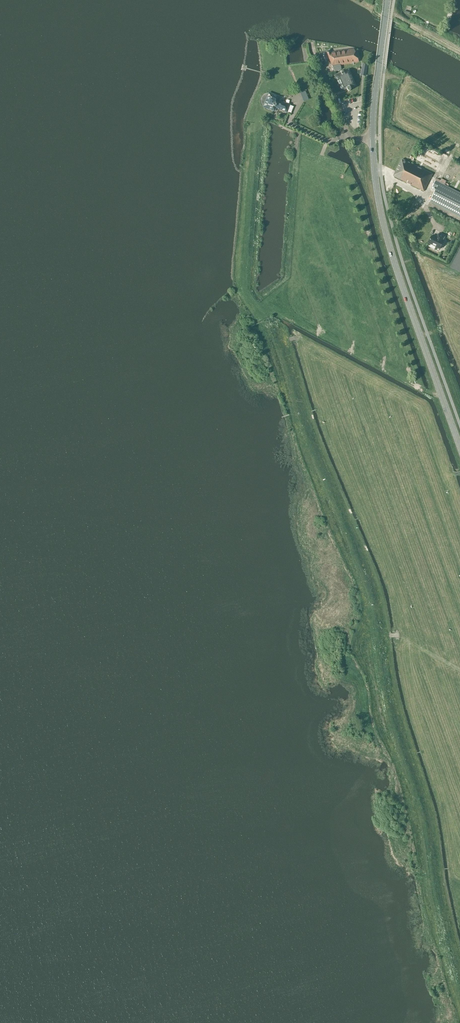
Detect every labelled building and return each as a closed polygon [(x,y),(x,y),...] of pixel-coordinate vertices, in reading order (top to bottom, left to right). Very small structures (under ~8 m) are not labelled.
[(330,50),(319,54),(324,66),(331,63),(335,71),(341,69),(339,65),(359,62),(354,49),(342,50),(337,51),(330,52),(330,50)] [(355,85),(349,71),(344,72),(344,71),(341,72),(342,74),(336,76),(343,90),(347,88),(348,90),(348,91),(349,91),(350,91),(350,90),(351,90),(351,89),(351,88),(350,87),(355,85)] [(275,107),(287,112),(290,113),(293,107),(289,105),(277,100),(278,97),(272,95),(270,99),(268,98),(265,104),(268,105),(267,107),(273,110),(274,107),(275,107)] [(432,174),(402,159),(396,171),(396,172),(394,176),(424,191),(432,174)] [(459,217),(459,193),(435,181),(432,186),(436,188),(429,201),(459,217)] [(444,237),(438,234),(438,235),(436,237),(432,235),(428,243),(431,244),(430,246),(434,249),(435,246),(440,249),(444,241),(443,240),(444,237)]
